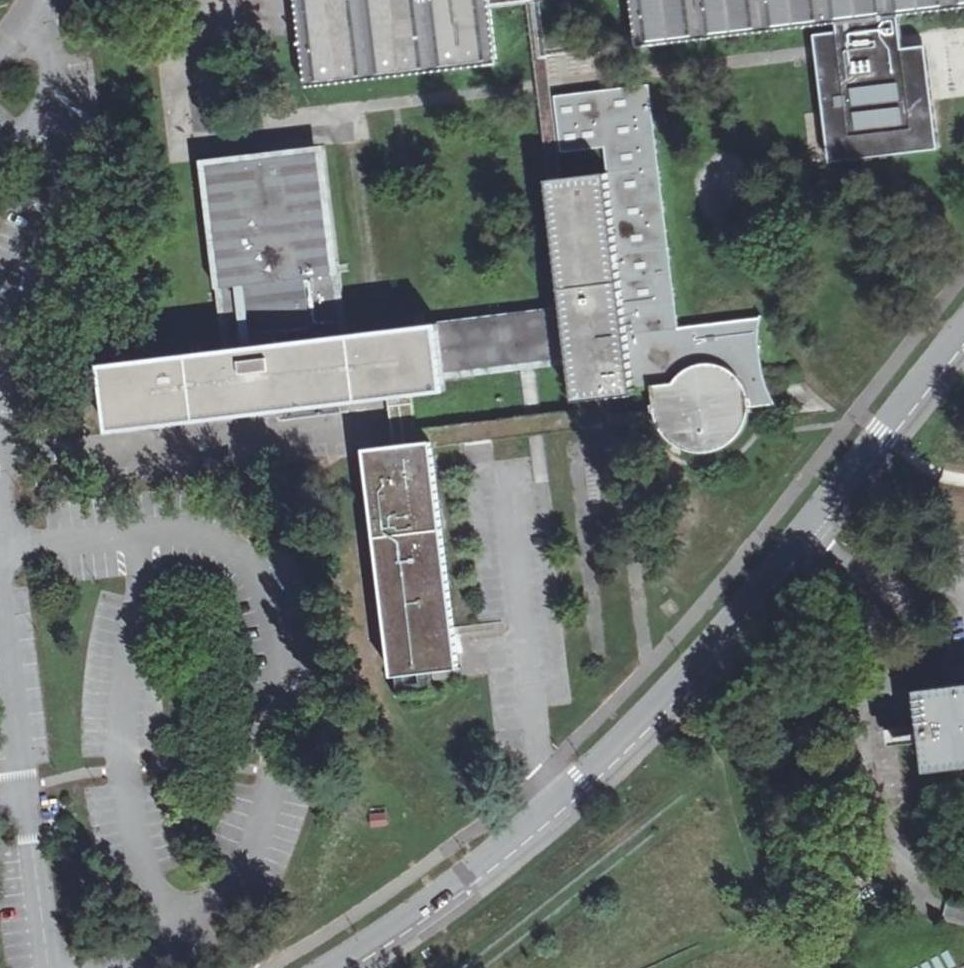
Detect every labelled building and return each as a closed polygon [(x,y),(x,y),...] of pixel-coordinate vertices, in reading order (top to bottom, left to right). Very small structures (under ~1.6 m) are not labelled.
[(679,323),(649,85),(553,96),(551,86),(541,2),(553,0),(491,0),(492,8),(527,4),(538,88),(550,176),(567,305),(445,319),(349,330),(342,268),(329,142),(208,154),(222,283),(228,344),(108,358),(115,423),(257,407),(387,393),(389,419),(392,446),(409,444),(431,442),(479,437),(540,430),(604,423),(663,417),(671,432),(685,443),(698,449),(711,449),(726,446),(733,441),(748,430),(755,417),(757,404),(785,403),(768,369),(766,350),(764,332),(762,314),(713,320),(679,323)] [(308,85),(498,63),(492,8),(491,0),(297,0),(308,85)] [(639,46),(817,25),(900,15),(963,8),(963,0),(633,0),(639,46)] [(900,15),(817,25),(820,52),(821,58),(859,53),(862,76),(906,71),(903,42),(900,15)] [(821,58),(833,158),(855,155),(855,158),(939,148),(933,99),(910,101),(906,71),(862,76),(859,53),(821,58)] [(392,446),(364,449),(377,561),(391,676),(458,669),(431,442),(409,444),(392,446)] [(919,695),(927,761),(963,757),(963,689),(919,695)] [(904,967),(962,967),(951,948),(921,964),(919,960),(904,967)]
